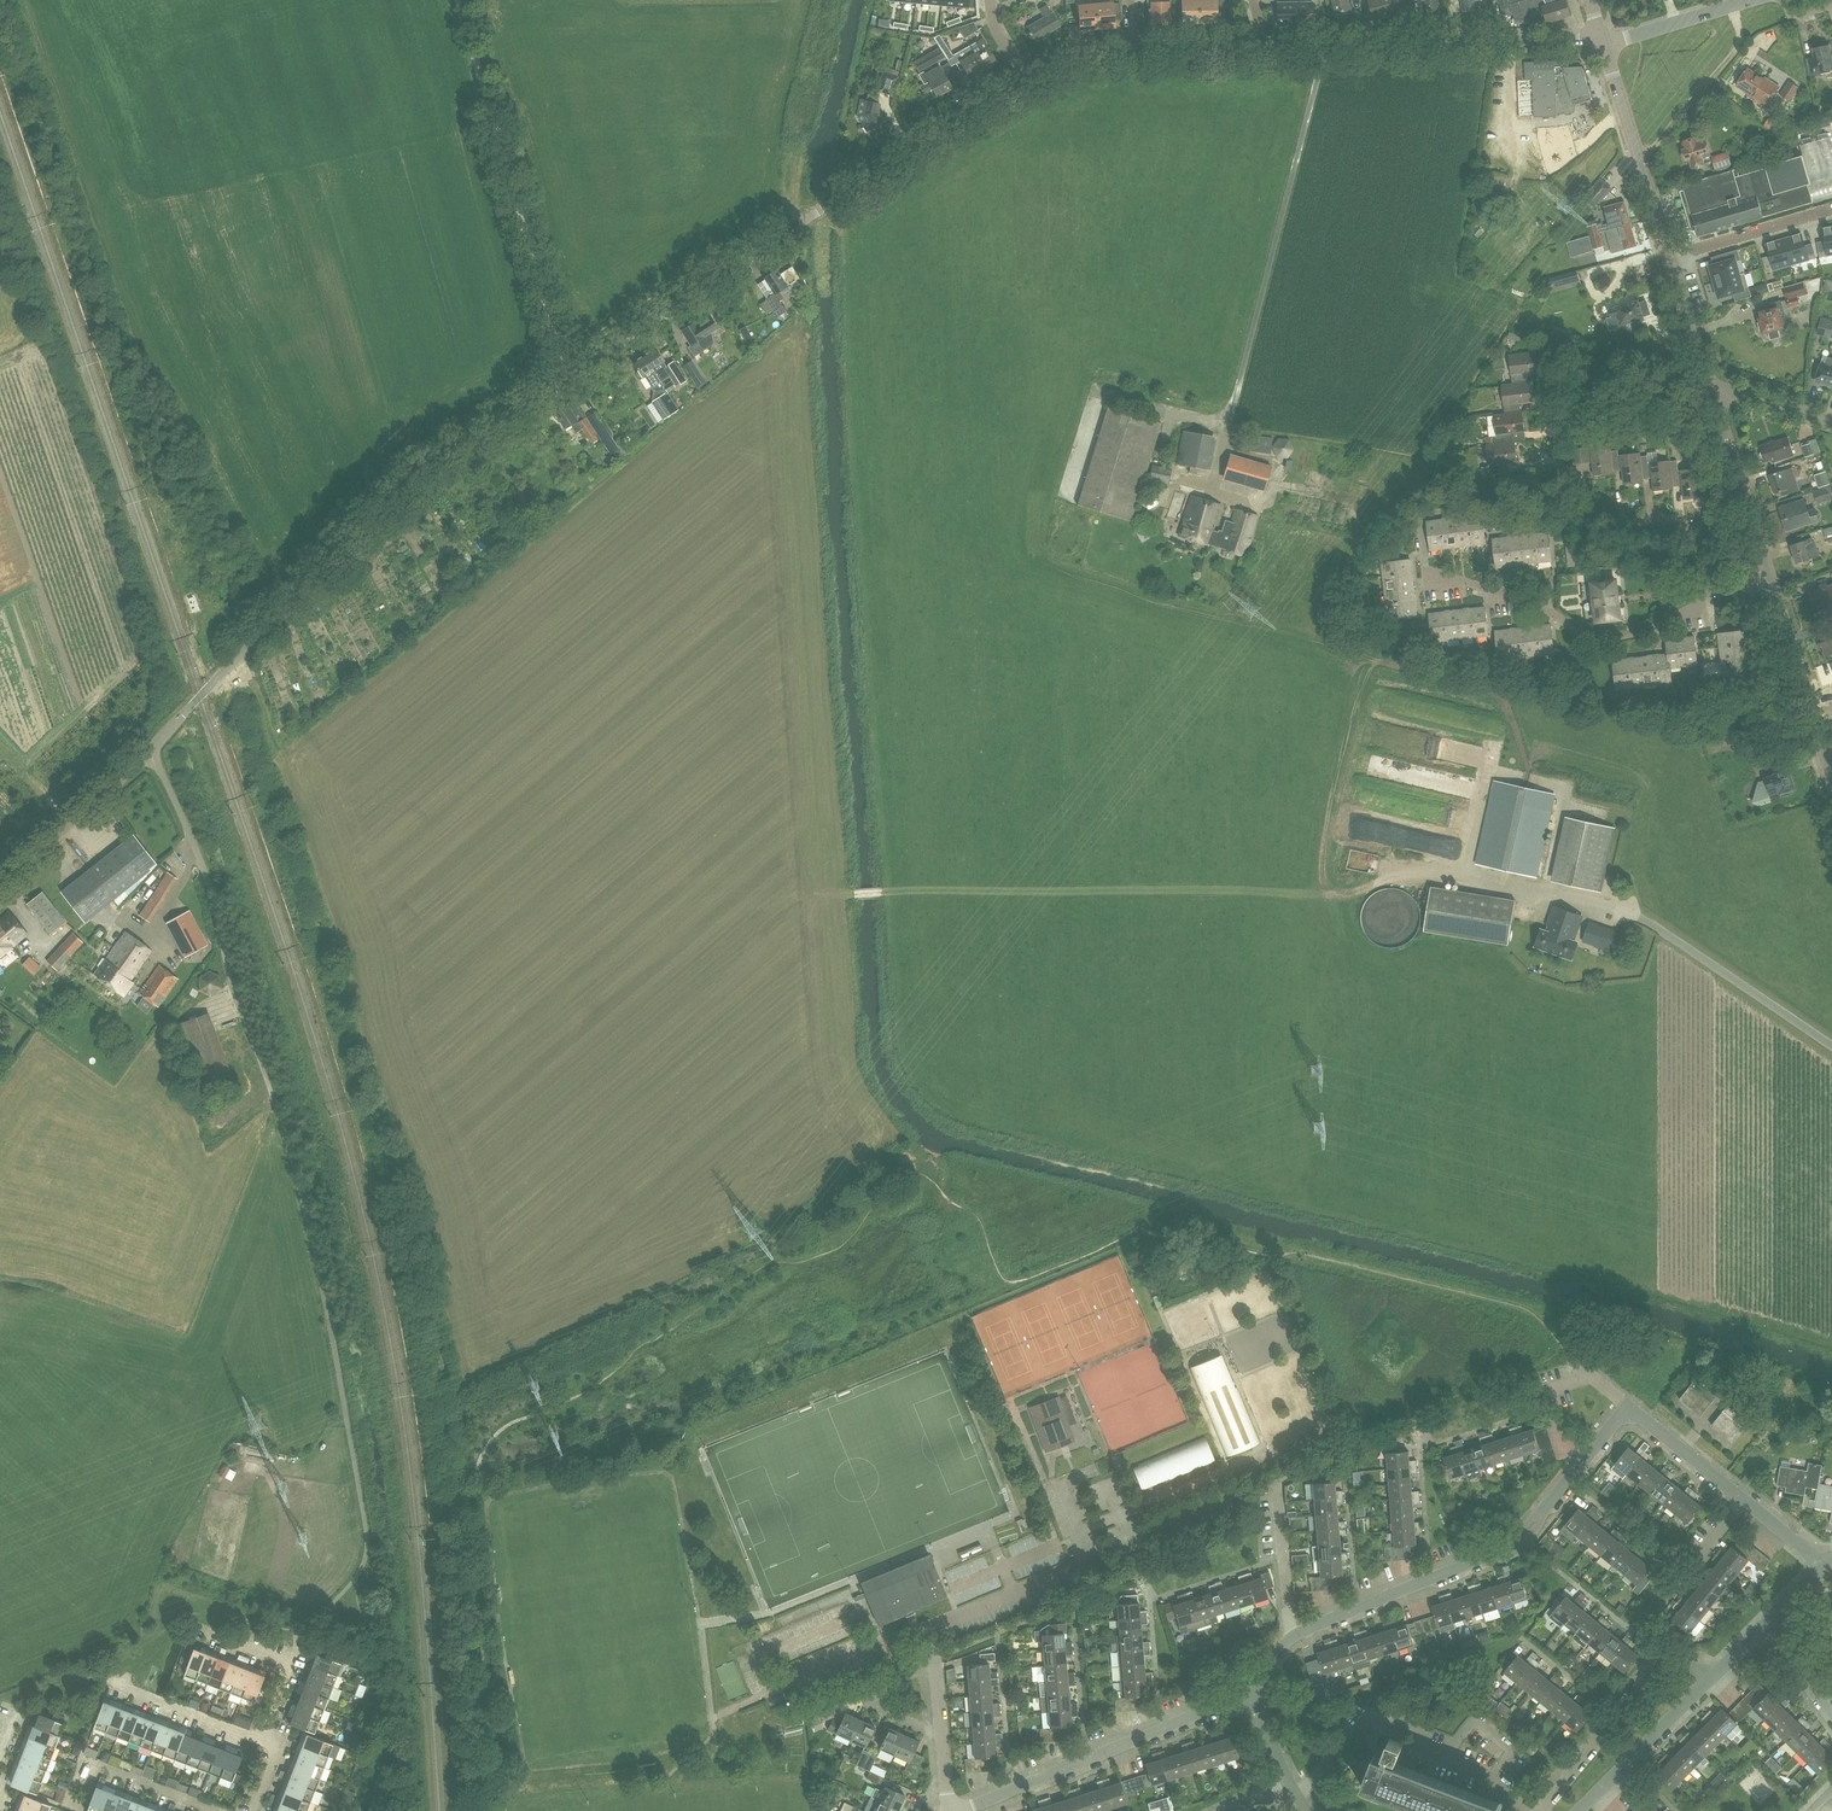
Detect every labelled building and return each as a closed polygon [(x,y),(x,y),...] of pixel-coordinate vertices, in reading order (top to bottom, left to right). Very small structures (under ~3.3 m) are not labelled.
[(955,7),(968,8),(969,0),(955,0),(955,7)] [(1171,2),(1171,0),(1149,0),(1149,2),(1150,24),(1171,24),(1171,2)] [(1199,23),(1199,0),(1182,0),(1182,23),(1184,23),(1199,23)] [(1215,0),(1199,0),(1199,23),(1200,23),(1216,22),(1215,0)] [(1278,7),(1278,14),(1280,14),(1280,25),(1290,25),(1297,25),(1297,3),(1297,0),(1289,0),(1289,3),(1280,4),(1280,7),(1278,7)] [(1297,3),(1297,25),(1305,25),(1305,27),(1312,27),(1312,24),(1314,24),(1314,9),(1322,9),(1322,0),(1313,0),(1313,3),(1297,3)] [(1340,22),(1355,18),(1350,0),(1334,0),(1340,22)] [(1390,17),(1385,0),(1369,0),(1375,21),(1390,17)] [(1390,17),(1405,13),(1401,0),(1385,0),(1390,17)] [(1421,1),(1425,0),(1427,18),(1441,16),(1438,0),(1421,0),(1421,1)] [(1463,12),(1480,9),(1478,0),(1461,0),(1463,12)] [(1499,7),(1501,15),(1511,13),(1511,14),(1514,16),(1514,24),(1527,23),(1534,22),(1535,24),(1537,23),(1547,20),(1548,23),(1570,16),(1565,0),(1520,0),(1509,3),(1499,7)] [(1028,27),(1036,42),(1045,37),(1044,35),(1060,26),(1053,13),(1052,14),(1047,5),(1040,9),(1045,18),(1028,27)] [(1096,9),(1097,29),(1098,28),(1114,27),(1112,7),(1096,9)] [(1082,30),(1097,29),(1096,9),(1080,10),(1079,10),(1081,30),(1082,30)] [(970,24),(958,28),(964,39),(978,30),(974,22),(970,24)] [(939,35),(934,37),(940,47),(944,53),(947,58),(946,59),(949,63),(955,60),(949,51),(944,43),(945,43),(942,38),(941,39),(939,35)] [(976,41),(969,45),(970,46),(970,47),(973,52),(974,54),(980,64),(983,70),(986,69),(987,69),(991,67),(991,66),(996,63),(983,39),(977,43),(976,41)] [(1809,62),(1812,76),(1831,72),(1831,54),(1830,45),(1814,48),(1816,61),(1809,62)] [(919,74),(917,74),(923,84),(921,86),(925,93),(930,90),(934,97),(935,96),(936,96),(936,97),(951,88),(942,71),(938,63),(946,59),(947,58),(944,53),(940,47),(924,56),(930,67),(919,74)] [(973,52),(956,61),(957,63),(956,64),(960,70),(964,68),(970,78),(983,70),(980,64),(974,54),(973,52)] [(1561,61),(1525,63),(1526,80),(1534,80),(1535,118),(1559,116),(1560,116),(1564,112),(1566,113),(1569,114),(1571,114),(1574,112),(1575,110),(1576,108),(1576,105),(1594,99),(1583,66),(1582,66),(1581,64),(1579,63),(1577,63),(1575,64),(1573,66),(1573,68),(1563,68),(1561,61)] [(886,68),(885,72),(885,73),(884,72),(878,91),(893,96),(899,76),(898,76),(900,71),(896,70),(894,75),(892,74),(893,70),(886,68)] [(1749,69),(1743,77),(1738,85),(1750,93),(1748,95),(1766,107),(1780,86),(1766,77),(1764,79),(1749,69)] [(1801,89),(1799,88),(1800,87),(1790,81),(1781,95),(1790,102),(1796,93),(1798,94),(1801,89)] [(860,99),(856,116),(862,125),(871,139),(889,128),(880,114),(878,115),(877,112),(879,104),(866,101),(860,99)] [(1715,114),(1702,103),(1696,111),(1708,121),(1715,114)] [(1769,118),(1764,125),(1773,131),(1778,124),(1769,118)] [(1687,149),(1683,150),(1686,161),(1690,160),(1692,167),(1705,163),(1703,159),(1710,156),(1705,140),(1703,132),(1696,134),(1694,133),(1689,134),(1687,136),(1688,140),(1684,141),(1687,149)] [(1814,203),(1809,186),(1811,185),(1811,183),(1831,177),(1831,141),(1831,137),(1801,145),(1804,155),(1803,156),(1767,167),(1768,169),(1741,176),(1739,169),(1688,184),(1685,190),(1693,215),(1694,215),(1700,236),(1814,203)] [(1797,137),(1785,140),(1788,150),(1800,146),(1797,137)] [(1717,170),(1731,165),(1727,153),(1713,157),(1717,170)] [(1612,189),(1600,179),(1587,194),(1588,195),(1584,200),(1593,208),(1597,203),(1598,204),(1612,189)] [(1602,222),(1599,224),(1601,231),(1605,230),(1606,230),(1611,229),(1632,223),(1626,202),(1605,207),(1606,210),(1609,223),(1603,225),(1602,222)] [(1611,229),(1606,230),(1607,233),(1612,253),(1616,251),(1638,246),(1632,223),(1611,229)] [(1599,224),(1588,226),(1590,235),(1600,232),(1599,232),(1601,231),(1599,224)] [(1822,228),(1825,241),(1817,242),(1820,257),(1831,255),(1831,227),(1822,228)] [(1600,232),(1590,235),(1595,250),(1604,247),(1600,234),(1600,232)] [(1787,240),(1784,241),(1791,265),(1816,258),(1812,243),(1805,246),(1801,233),(1790,237),(1791,239),(1787,240)] [(1566,243),(1571,257),(1592,250),(1587,236),(1566,243)] [(1791,265),(1784,241),(1782,242),(1778,243),(1777,240),(1766,244),(1770,256),(1762,258),(1767,273),(1791,265)] [(1713,282),(1739,275),(1735,260),(1740,258),(1738,250),(1722,254),(1724,262),(1717,264),(1717,265),(1710,267),(1712,272),(1710,272),(1713,282)] [(771,274),(765,278),(766,280),(775,294),(767,299),(767,300),(775,312),(784,306),(780,301),(785,298),(780,291),(788,286),(799,279),(792,267),(780,274),(777,270),(776,271),(774,270),(771,272),(771,274)] [(1544,279),(1547,289),(1580,280),(1578,270),(1544,279)] [(1743,290),(1739,275),(1713,282),(1716,292),(1718,292),(1719,297),(1726,295),(1726,296),(1733,294),(1735,301),(1751,297),(1749,288),(1743,290)] [(1831,292),(1831,280),(1825,278),(1822,289),(1831,292)] [(1586,281),(1554,290),(1558,302),(1589,293),(1586,281)] [(1808,295),(1804,281),(1784,287),(1790,308),(1801,305),(1799,297),(1808,295)] [(1615,308),(1610,310),(1612,318),(1618,316),(1620,326),(1645,319),(1644,317),(1651,315),(1647,301),(1640,303),(1639,300),(1615,307),(1615,308)] [(1761,321),(1758,322),(1761,330),(1764,329),(1764,332),(1770,330),(1772,338),(1780,336),(1778,328),(1783,327),(1781,318),(1782,317),(1780,308),(1783,307),(1781,301),(1773,303),(1774,309),(1762,312),(1764,318),(1760,319),(1761,321)] [(695,322),(683,330),(692,345),(689,347),(695,357),(704,351),(715,344),(713,332),(718,329),(711,318),(698,326),(695,322)] [(1818,334),(1831,337),(1831,322),(1822,320),(1818,334)] [(745,326),(739,330),(745,339),(751,336),(745,326)] [(1556,347),(1569,349),(1572,336),(1559,332),(1557,338),(1551,336),(1549,342),(1556,344),(1556,347)] [(1523,336),(1522,342),(1532,345),(1534,339),(1523,336)] [(655,349),(644,356),(661,381),(672,375),(655,349)] [(1510,355),(1513,384),(1513,385),(1529,382),(1528,375),(1531,374),(1531,371),(1541,370),(1539,351),(1510,355)] [(1816,381),(1819,382),(1819,384),(1823,385),(1825,384),(1826,384),(1831,367),(1831,358),(1830,357),(1824,355),(1821,363),(1816,381)] [(642,377),(644,377),(645,377),(649,385),(652,383),(660,396),(652,401),(658,409),(664,405),(666,404),(672,414),(678,410),(672,400),(668,393),(668,392),(664,386),(661,381),(644,356),(634,362),(639,370),(638,372),(638,374),(640,376),(642,377)] [(705,381),(692,361),(684,366),(698,386),(705,381)] [(1502,385),(1505,413),(1505,414),(1521,412),(1521,411),(1520,401),(1533,399),(1531,381),(1529,382),(1513,385),(1513,384),(1502,385)] [(672,382),(664,386),(668,392),(676,388),(672,382)] [(572,424),(577,432),(583,429),(591,442),(598,438),(584,415),(577,420),(568,404),(555,412),(565,428),(572,424)] [(1162,423),(1108,406),(1077,505),(1131,521),(1162,423)] [(1492,436),(1493,444),(1514,442),(1514,441),(1512,431),(1526,429),(1524,411),(1521,411),(1521,412),(1505,414),(1505,413),(1495,415),(1497,436),(1492,436)] [(593,426),(615,462),(624,456),(621,452),(620,452),(600,421),(593,426)] [(1177,464),(1190,466),(1189,472),(1197,473),(1198,468),(1210,471),(1218,437),(1183,431),(1177,464)] [(1254,435),(1252,451),(1272,453),(1273,437),(1254,435)] [(1762,450),(1759,454),(1761,458),(1765,460),(1766,462),(1775,459),(1775,461),(1789,457),(1794,455),(1788,437),(1784,439),(1761,446),(1762,450)] [(1280,438),(1274,447),(1277,456),(1288,458),(1294,450),(1290,440),(1280,438)] [(1482,466),(1483,475),(1506,472),(1505,461),(1518,459),(1515,441),(1514,441),(1514,442),(1493,444),(1487,444),(1490,465),(1482,466)] [(1818,455),(1813,442),(1804,445),(1808,458),(1818,455)] [(1610,444),(1581,447),(1583,463),(1595,462),(1596,475),(1614,473),(1614,470),(1613,471),(1611,450),(1610,444)] [(1619,449),(1611,450),(1613,471),(1614,470),(1624,469),(1626,483),(1644,481),(1643,478),(1640,456),(1641,456),(1640,452),(1620,454),(1619,449)] [(1230,453),(1223,479),(1265,492),(1273,466),(1230,453)] [(1649,455),(1641,456),(1640,456),(1643,478),(1654,478),(1655,491),(1673,489),(1673,486),(1672,486),(1671,466),(1670,460),(1650,462),(1649,455)] [(1152,465),(1149,480),(1169,484),(1172,469),(1152,465)] [(1679,465),(1671,466),(1672,486),(1673,486),(1679,485),(1680,488),(1683,488),(1685,498),(1703,496),(1700,468),(1679,470),(1679,465)] [(1770,475),(1775,493),(1782,491),(1783,496),(1801,491),(1793,467),(1770,475)] [(1178,485),(1190,480),(1186,471),(1175,475),(1178,485)] [(1820,488),(1827,485),(1823,472),(1815,475),(1820,488)] [(1831,486),(1814,492),(1818,504),(1831,500),(1831,491),(1831,486)] [(1208,544),(1213,531),(1221,505),(1192,496),(1179,536),(1208,545),(1208,544)] [(1813,511),(1809,512),(1805,500),(1780,508),(1787,530),(1812,522),(1811,519),(1815,518),(1813,511)] [(1221,533),(1213,531),(1208,544),(1224,549),(1223,550),(1245,556),(1257,515),(1236,509),(1232,522),(1225,520),(1221,533)] [(1483,514),(1469,516),(1472,545),(1486,544),(1483,514)] [(1469,516),(1455,517),(1459,547),(1472,545),(1469,516)] [(1455,517),(1442,519),(1445,549),(1459,547),(1455,517)] [(1442,519),(1427,521),(1431,550),(1445,549),(1442,519)] [(1548,531),(1534,533),(1537,563),(1552,561),(1548,531)] [(1534,533),(1520,535),(1524,564),(1537,563),(1534,533)] [(1520,535),(1507,536),(1510,566),(1524,564),(1520,535)] [(1507,536),(1493,538),(1496,567),(1510,566),(1507,536)] [(1804,541),(1792,545),(1798,564),(1819,557),(1813,538),(1805,542),(1804,541)] [(1570,566),(1586,564),(1584,542),(1567,544),(1570,566)] [(1383,563),(1384,577),(1413,574),(1411,559),(1383,563)] [(1384,577),(1386,591),(1414,587),(1413,574),(1384,577)] [(1616,579),(1592,582),(1597,621),(1621,618),(1616,579)] [(1810,593),(1814,608),(1822,605),(1823,608),(1827,610),(1831,609),(1831,608),(1831,585),(1828,587),(1827,584),(1820,586),(1821,589),(1810,593)] [(1386,591),(1387,604),(1416,601),(1414,587),(1386,591)] [(1387,604),(1389,618),(1418,615),(1416,601),(1387,604)] [(1485,606),(1471,608),(1475,637),(1489,635),(1485,606)] [(1471,608),(1458,610),(1461,638),(1475,637),(1471,608)] [(1458,610),(1444,611),(1447,640),(1461,638),(1458,610)] [(1444,611),(1430,613),(1433,642),(1447,640),(1444,611)] [(1552,624),(1537,625),(1540,655),(1555,653),(1552,624)] [(1537,625),(1523,627),(1527,656),(1540,655),(1537,625)] [(1523,627),(1510,628),(1513,658),(1527,656),(1523,627)] [(1510,628),(1495,630),(1499,659),(1513,658),(1510,628)] [(1719,633),(1721,647),(1749,644),(1748,630),(1719,633)] [(1831,655),(1831,630),(1819,634),(1826,656),(1831,655)] [(1695,636),(1681,638),(1684,666),(1698,664),(1695,636)] [(1667,639),(1669,654),(1672,683),(1670,668),(1684,666),(1681,638),(1667,639)] [(1721,647),(1722,661),(1751,658),(1749,644),(1721,647)] [(1669,654),(1655,655),(1659,684),(1672,683),(1669,654)] [(1655,655),(1641,657),(1645,686),(1659,684),(1655,655)] [(1641,657),(1628,659),(1631,688),(1645,686),(1641,657)] [(1722,661),(1724,675),(1753,671),(1751,658),(1722,661)] [(1628,659),(1613,660),(1617,689),(1631,688),(1628,659)] [(1754,685),(1753,671),(1724,675),(1726,689),(1754,685)] [(1737,725),(1735,719),(1727,721),(1728,727),(1737,725)] [(1400,747),(1402,728),(1386,726),(1384,746),(1400,747)] [(1731,743),(1735,741),(1740,739),(1736,728),(1727,731),(1731,743)] [(1702,737),(1704,742),(1714,740),(1712,734),(1702,737)] [(1776,775),(1766,779),(1771,793),(1780,790),(1782,797),(1791,794),(1790,790),(1795,788),(1789,770),(1776,774),(1776,775)] [(1538,877),(1552,814),(1557,795),(1493,781),(1476,863),(1538,877)] [(1567,817),(1553,883),(1601,893),(1615,827),(1567,817)] [(89,869),(61,891),(62,892),(73,906),(78,913),(84,921),(85,921),(113,899),(141,876),(151,869),(149,867),(156,862),(133,834),(117,846),(89,869)] [(168,871),(140,914),(151,923),(179,879),(168,871)] [(1372,873),(1371,880),(1382,881),(1383,874),(1372,873)] [(1431,887),(1424,930),(1508,943),(1515,901),(1431,887)] [(43,892),(27,904),(51,934),(66,922),(43,892)] [(113,908),(124,916),(128,911),(118,903),(113,908)] [(1544,931),(1538,947),(1551,952),(1553,945),(1564,948),(1561,956),(1574,961),(1580,945),(1573,942),(1575,937),(1577,938),(1584,918),(1557,908),(1550,927),(1553,928),(1550,934),(1544,931)] [(186,957),(209,945),(190,910),(167,922),(186,957)] [(0,921),(0,957),(13,946),(28,933),(10,912),(0,921)] [(1590,922),(1583,940),(1610,950),(1617,932),(1590,922)] [(50,963),(60,971),(84,941),(74,933),(50,963)] [(96,973),(124,994),(134,981),(131,979),(152,951),(127,933),(106,961),(105,960),(96,973)] [(37,960),(41,953),(34,949),(29,955),(37,960)] [(159,964),(140,991),(160,1008),(179,979),(159,964)] [(219,987),(219,976),(209,972),(200,978),(201,988),(211,993),(219,987)] [(190,993),(179,1007),(189,1014),(199,1000),(190,993)] [(233,1076),(209,1012),(179,1023),(201,1088),(233,1076)] [(252,1050),(240,1054),(242,1060),(255,1056),(252,1050)] [(267,1083),(259,1068),(247,1074),(254,1089),(267,1083)] [(1260,1443),(1223,1354),(1190,1367),(1226,1457),(1260,1443)] [(1701,1416),(1717,1396),(1696,1379),(1680,1399),(1701,1416)] [(1170,1419),(1173,1429),(1192,1421),(1181,1393),(1167,1398),(1173,1413),(1160,1418),(1162,1422),(1170,1419)] [(1046,1450),(1073,1440),(1058,1399),(1031,1408),(1046,1450)] [(1006,1402),(997,1406),(1002,1417),(1011,1413),(1006,1402)] [(1733,1442),(1749,1422),(1728,1405),(1712,1425),(1733,1442)] [(1533,1429),(1524,1432),(1522,1424),(1516,1426),(1525,1454),(1540,1449),(1538,1445),(1536,1438),(1534,1431),(1533,1429)] [(1512,1436),(1503,1438),(1510,1459),(1525,1454),(1516,1426),(1510,1428),(1512,1436)] [(1547,1427),(1534,1431),(1536,1438),(1549,1434),(1547,1427)] [(1503,1438),(1495,1441),(1493,1434),(1486,1436),(1495,1463),(1510,1459),(1503,1438)] [(1552,1441),(1549,1434),(1536,1438),(1538,1445),(1552,1441)] [(1482,1445),(1474,1448),(1480,1468),(1495,1463),(1486,1436),(1480,1438),(1482,1445)] [(1205,1437),(1138,1464),(1147,1487),(1169,1477),(1170,1480),(1215,1461),(1205,1437)] [(1538,1445),(1540,1449),(1540,1452),(1554,1447),(1552,1441),(1538,1445)] [(1645,1441),(1640,1447),(1646,1451),(1650,1445),(1645,1441)] [(1474,1448),(1465,1450),(1463,1443),(1457,1445),(1466,1473),(1480,1468),(1474,1448)] [(244,1455),(256,1457),(258,1447),(246,1445),(244,1455)] [(1451,1478),(1466,1473),(1457,1445),(1451,1447),(1453,1454),(1444,1457),(1451,1478)] [(1556,1454),(1554,1447),(1540,1452),(1543,1459),(1556,1454)] [(1615,1464),(1627,1474),(1646,1451),(1640,1447),(1636,1453),(1629,1447),(1615,1464)] [(1387,1453),(1388,1469),(1417,1466),(1417,1460),(1409,1461),(1409,1451),(1387,1453)] [(1627,1474),(1639,1483),(1653,1467),(1646,1461),(1650,1455),(1646,1451),(1627,1474)] [(1545,1466),(1558,1461),(1556,1454),(1543,1459),(1545,1466)] [(1822,1465),(1821,1465),(1809,1462),(1807,1471),(1791,1468),(1792,1462),(1782,1461),(1778,1485),(1787,1487),(1786,1491),(1805,1494),(1806,1486),(1818,1488),(1818,1484),(1819,1484),(1820,1476),(1822,1465)] [(1388,1469),(1390,1484),(1411,1482),(1411,1473),(1418,1473),(1417,1466),(1388,1469)] [(1639,1483),(1651,1493),(1670,1471),(1664,1467),(1660,1472),(1653,1467),(1639,1483)] [(1320,1470),(1320,1479),(1333,1478),(1332,1469),(1320,1470)] [(1351,1472),(1352,1480),(1360,1479),(1359,1471),(1351,1472)] [(1651,1493),(1663,1503),(1677,1486),(1670,1480),(1674,1475),(1670,1471),(1651,1493)] [(1822,1484),(1824,1476),(1820,1476),(1819,1484),(1818,1484),(1818,1488),(1815,1500),(1816,1500),(1815,1507),(1831,1510),(1831,1486),(1822,1484)] [(1335,1491),(1334,1481),(1312,1483),(1313,1499),(1343,1497),(1342,1490),(1335,1491)] [(1390,1484),(1391,1499),(1420,1497),(1420,1491),(1412,1491),(1411,1482),(1390,1484)] [(1663,1503),(1675,1513),(1693,1490),(1688,1486),(1684,1492),(1677,1486),(1663,1503)] [(1701,1506),(1694,1500),(1699,1494),(1693,1490),(1675,1513),(1687,1522),(1701,1506)] [(1313,1499),(1315,1514),(1337,1513),(1336,1503),(1343,1503),(1343,1497),(1313,1499)] [(1391,1499),(1392,1515),(1414,1513),(1413,1504),(1421,1503),(1420,1497),(1391,1499)] [(1565,1525),(1577,1535),(1596,1513),(1591,1509),(1586,1514),(1579,1508),(1565,1525)] [(1315,1514),(1316,1530),(1345,1527),(1345,1521),(1338,1521),(1337,1513),(1315,1514)] [(1392,1515),(1394,1530),(1423,1528),(1422,1521),(1415,1522),(1414,1513),(1392,1515)] [(1577,1535),(1589,1545),(1603,1528),(1596,1522),(1601,1517),(1596,1513),(1577,1535)] [(1021,1531),(1027,1528),(1025,1522),(1018,1525),(1021,1531)] [(1316,1530),(1318,1545),(1339,1544),(1339,1534),(1346,1534),(1345,1527),(1316,1530)] [(1417,1544),(1416,1535),(1423,1534),(1423,1528),(1394,1530),(1395,1546),(1399,1546),(1407,1545),(1414,1544),(1417,1544)] [(1589,1545),(1601,1555),(1620,1532),(1614,1528),(1610,1534),(1603,1528),(1589,1545)] [(1601,1555),(1613,1564),(1627,1548),(1620,1542),(1624,1536),(1620,1532),(1601,1555)] [(1566,1548),(1550,1535),(1545,1542),(1560,1555),(1566,1548)] [(1742,1537),(1734,1548),(1740,1552),(1748,1542),(1742,1537)] [(1754,1546),(1748,1542),(1740,1552),(1745,1557),(1754,1546)] [(958,1553),(959,1555),(961,1560),(983,1550),(980,1543),(958,1553)] [(1318,1545),(1319,1561),(1348,1558),(1347,1552),(1340,1552),(1339,1544),(1318,1545)] [(1415,1558),(1414,1544),(1407,1545),(1408,1559),(1415,1558)] [(1401,1559),(1408,1559),(1407,1545),(1399,1546),(1401,1559)] [(1385,1547),(1386,1561),(1394,1560),(1392,1546),(1385,1547)] [(1395,1546),(1392,1546),(1394,1560),(1401,1559),(1399,1546),(1395,1546)] [(1732,1546),(1726,1553),(1720,1549),(1716,1553),(1738,1572),(1747,1562),(1754,1567),(1755,1565),(1751,1561),(1745,1557),(1740,1552),(1734,1548),(1732,1546)] [(1760,1551),(1754,1546),(1745,1557),(1751,1561),(1760,1551)] [(1613,1564),(1625,1574),(1644,1552),(1638,1547),(1634,1553),(1627,1548),(1613,1564)] [(1755,1565),(1757,1566),(1765,1555),(1760,1551),(1751,1561),(1755,1565)] [(1651,1567),(1644,1561),(1649,1555),(1644,1552),(1625,1574),(1638,1584),(1651,1567)] [(1717,1564),(1712,1570),(1729,1584),(1738,1572),(1716,1553),(1712,1559),(1717,1564)] [(1291,1555),(1292,1563),(1301,1562),(1300,1554),(1291,1555)] [(1771,1560),(1765,1555),(1757,1566),(1762,1571),(1771,1560)] [(1332,1576),(1339,1575),(1342,1575),(1341,1565),(1349,1565),(1348,1558),(1319,1561),(1320,1577),(1325,1576),(1332,1576)] [(886,1584),(865,1593),(877,1623),(904,1612),(906,1616),(914,1613),(912,1608),(946,1594),(934,1564),(907,1576),(904,1568),(883,1577),(886,1584)] [(1712,1570),(1707,1577),(1700,1572),(1696,1577),(1719,1596),(1729,1584),(1712,1570)] [(1260,1577),(1252,1580),(1250,1573),(1245,1575),(1253,1602),(1268,1597),(1266,1589),(1274,1586),(1269,1571),(1260,1574),(1260,1577)] [(1522,1577),(1513,1580),(1510,1573),(1504,1575),(1513,1603),(1528,1598),(1522,1577)] [(1242,1583),(1232,1586),(1239,1607),(1253,1602),(1245,1575),(1240,1576),(1242,1583)] [(1340,1589),(1339,1575),(1332,1576),(1333,1589),(1340,1589)] [(1500,1584),(1492,1586),(1498,1607),(1513,1603),(1504,1575),(1498,1577),(1500,1584)] [(1325,1576),(1320,1577),(1317,1577),(1319,1590),(1326,1590),(1325,1576)] [(1326,1590),(1333,1589),(1332,1576),(1325,1576),(1326,1590)] [(1310,1577),(1311,1591),(1319,1590),(1317,1577),(1310,1577)] [(1698,1587),(1693,1594),(1709,1608),(1719,1596),(1696,1577),(1692,1582),(1698,1587)] [(1232,1586),(1223,1589),(1221,1582),(1215,1584),(1224,1611),(1239,1607),(1232,1586)] [(1492,1586),(1483,1589),(1481,1582),(1475,1584),(1484,1612),(1498,1607),(1492,1586)] [(1752,1594),(1757,1587),(1751,1583),(1745,1589),(1752,1594)] [(1211,1593),(1203,1595),(1211,1623),(1218,1621),(1216,1614),(1224,1611),(1215,1584),(1209,1586),(1211,1593)] [(1471,1593),(1462,1596),(1469,1617),(1484,1612),(1475,1584),(1469,1586),(1471,1593)] [(1196,1628),(1211,1623),(1203,1595),(1194,1598),(1192,1592),(1185,1594),(1196,1628)] [(1462,1596),(1454,1599),(1451,1592),(1445,1594),(1454,1621),(1469,1617),(1462,1596)] [(1566,1596),(1552,1613),(1549,1617),(1561,1627),(1565,1623),(1583,1600),(1586,1596),(1581,1592),(1574,1602),(1566,1596)] [(1176,1617),(1179,1626),(1180,1629),(1184,1632),(1196,1628),(1185,1594),(1179,1596),(1181,1602),(1173,1605),(1172,1602),(1163,1605),(1168,1620),(1176,1617)] [(1432,1606),(1435,1615),(1436,1614),(1439,1626),(1454,1621),(1445,1594),(1439,1596),(1441,1603),(1432,1606)] [(1693,1594),(1687,1601),(1681,1596),(1677,1601),(1700,1620),(1709,1608),(1693,1594)] [(1565,1623),(1577,1632),(1590,1615),(1584,1610),(1588,1604),(1583,1600),(1565,1623)] [(1690,1632),(1700,1620),(1677,1601),(1677,1602),(1673,1606),(1679,1611),(1673,1618),(1690,1632)] [(1117,1603),(1118,1620),(1147,1618),(1147,1610),(1139,1611),(1138,1602),(1117,1603)] [(1617,1608),(1622,1612),(1626,1607),(1621,1603),(1617,1608)] [(1725,1612),(1730,1617),(1736,1610),(1731,1605),(1725,1612)] [(1436,1614),(1435,1615),(1428,1617),(1432,1630),(1440,1628),(1439,1626),(1436,1614)] [(1577,1632),(1589,1642),(1607,1619),(1602,1615),(1597,1621),(1590,1615),(1577,1632)] [(1426,1632),(1432,1630),(1428,1617),(1421,1619),(1426,1632)] [(1116,1628),(1116,1635),(1141,1633),(1140,1624),(1148,1624),(1147,1618),(1118,1620),(1119,1628),(1116,1628)] [(1419,1634),(1426,1632),(1421,1619),(1414,1621),(1419,1634)] [(1589,1642),(1601,1652),(1614,1635),(1608,1630),(1612,1624),(1607,1619),(1589,1642)] [(1414,1644),(1412,1636),(1407,1623),(1398,1626),(1396,1620),(1390,1622),(1399,1649),(1414,1644)] [(1414,1621),(1407,1623),(1412,1636),(1419,1634),(1414,1621)] [(1066,1622),(1049,1624),(1049,1633),(1043,1634),(1042,1630),(1034,1631),(1035,1641),(1042,1641),(1043,1650),(1072,1647),(1071,1641),(1064,1642),(1063,1633),(1067,1633),(1066,1622)] [(1386,1630),(1377,1633),(1384,1654),(1399,1649),(1390,1622),(1384,1623),(1386,1630)] [(1377,1633),(1369,1636),(1367,1629),(1361,1631),(1369,1659),(1384,1654),(1377,1633)] [(1348,1642),(1355,1663),(1357,1669),(1371,1665),(1369,1659),(1361,1631),(1360,1631),(1355,1633),(1357,1640),(1348,1642)] [(1489,1631),(1478,1635),(1480,1642),(1491,1640),(1489,1631)] [(1116,1635),(1117,1650),(1150,1648),(1149,1641),(1142,1642),(1141,1633),(1116,1635)] [(1601,1652),(1613,1661),(1631,1639),(1626,1635),(1621,1641),(1614,1635),(1601,1652)] [(1348,1642),(1339,1645),(1337,1638),(1331,1640),(1340,1668),(1355,1663),(1348,1642)] [(1625,1671),(1638,1655),(1631,1649),(1636,1643),(1631,1639),(1613,1661),(1625,1671)] [(1325,1673),(1340,1668),(1331,1640),(1325,1642),(1327,1649),(1318,1652),(1325,1673)] [(1459,1640),(1446,1644),(1449,1652),(1462,1648),(1459,1640)] [(185,1674),(196,1678),(206,1654),(200,1652),(202,1647),(188,1642),(181,1661),(189,1664),(185,1674)] [(207,1687),(208,1683),(219,1687),(229,1663),(223,1660),(227,1649),(221,1647),(219,1654),(206,1686),(207,1687)] [(1066,1664),(1065,1654),(1072,1654),(1072,1647),(1043,1650),(1044,1665),(1066,1664)] [(1121,1650),(1122,1665),(1144,1663),(1143,1655),(1150,1654),(1150,1648),(1117,1650),(1117,1651),(1121,1650)] [(1431,1649),(1423,1651),(1426,1658),(1434,1656),(1431,1649)] [(315,1659),(312,1665),(337,1675),(342,1663),(312,1651),(310,1657),(315,1659)] [(1533,1651),(1530,1655),(1535,1659),(1538,1655),(1533,1651)] [(195,1682),(206,1686),(219,1654),(214,1652),(209,1663),(204,1661),(206,1654),(196,1678),(197,1678),(195,1682)] [(995,1652),(984,1653),(979,1654),(979,1655),(980,1662),(995,1660),(995,1652)] [(235,1665),(229,1663),(219,1687),(231,1692),(245,1656),(239,1654),(235,1665)] [(1518,1655),(1505,1672),(1517,1682),(1535,1659),(1530,1655),(1525,1660),(1518,1655)] [(250,1658),(245,1656),(231,1692),(229,1699),(240,1704),(242,1696),(243,1696),(251,1675),(252,1671),(246,1669),(250,1658)] [(1574,1660),(1570,1657),(1564,1664),(1568,1667),(1574,1660)] [(1517,1682),(1529,1691),(1543,1674),(1536,1669),(1540,1663),(1535,1659),(1517,1682)] [(967,1665),(968,1680),(997,1678),(996,1671),(989,1672),(988,1663),(967,1665)] [(1122,1665),(1123,1680),(1152,1678),(1152,1672),(1144,1672),(1144,1663),(1122,1665)] [(1067,1672),(1066,1664),(1044,1665),(1041,1665),(1041,1672),(1037,1673),(1036,1675),(1037,1680),(1038,1681),(1075,1678),(1074,1672),(1067,1672)] [(305,1669),(303,1675),(332,1686),(337,1675),(312,1665),(310,1671),(305,1669)] [(254,1701),(266,1672),(260,1669),(255,1680),(250,1678),(251,1675),(243,1696),(254,1701)] [(1529,1691),(1541,1701),(1559,1679),(1554,1674),(1550,1680),(1543,1674),(1529,1691)] [(306,1682),(303,1688),(328,1698),(332,1686),(303,1675),(301,1680),(306,1682)] [(968,1680),(969,1696),(991,1694),(990,1685),(998,1685),(997,1678),(968,1680)] [(1069,1694),(1068,1685),(1075,1685),(1075,1678),(1038,1681),(1039,1682),(1043,1681),(1044,1696),(1069,1694)] [(1130,1696),(1137,1696),(1145,1695),(1146,1695),(1146,1686),(1153,1685),(1152,1678),(1123,1680),(1123,1681),(1120,1681),(1121,1697),(1123,1697),(1126,1697),(1130,1696)] [(1541,1701),(1553,1711),(1567,1694),(1560,1688),(1564,1683),(1559,1679),(1541,1701)] [(1377,1680),(1362,1685),(1364,1691),(1378,1686),(1377,1680)] [(1768,1692),(1759,1683),(1753,1688),(1763,1698),(1768,1692)] [(1361,1684),(1350,1687),(1352,1694),(1364,1691),(1361,1684)] [(297,1692),(294,1698),(324,1709),(328,1698),(303,1688),(301,1694),(297,1692)] [(1753,1688),(1748,1693),(1758,1703),(1763,1698),(1753,1688)] [(1775,1699),(1768,1692),(1763,1698),(1758,1703),(1754,1708),(1765,1719),(1785,1698),(1780,1694),(1775,1699)] [(1753,1708),(1754,1708),(1758,1703),(1748,1693),(1743,1698),(1753,1708)] [(969,1696),(971,1711),(1000,1708),(999,1702),(992,1703),(991,1694),(969,1696)] [(1069,1703),(1069,1694),(1044,1696),(1045,1702),(1047,1702),(1048,1711),(1077,1709),(1077,1702),(1069,1703)] [(1371,1707),(1377,1710),(1382,1697),(1376,1694),(1371,1707)] [(1553,1711),(1565,1720),(1583,1698),(1578,1694),(1573,1699),(1567,1694),(1553,1711)] [(1146,1709),(1145,1695),(1137,1696),(1138,1709),(1146,1709)] [(1124,1711),(1131,1710),(1130,1696),(1126,1697),(1123,1697),(1124,1711)] [(1131,1710),(1138,1709),(1137,1696),(1130,1696),(1131,1710)] [(105,1697),(94,1727),(106,1731),(116,1707),(109,1704),(111,1699),(105,1697)] [(1114,1698),(1116,1711),(1124,1711),(1123,1697),(1121,1697),(1114,1698)] [(1388,1699),(1382,1697),(1377,1710),(1383,1712),(1388,1699)] [(200,1702),(191,1698),(188,1706),(197,1710),(200,1702)] [(297,1705),(295,1711),(319,1721),(324,1709),(294,1698),(292,1703),(297,1705)] [(1591,1714),(1584,1708),(1588,1702),(1583,1698),(1565,1720),(1577,1730),(1591,1714)] [(1748,1713),(1753,1708),(1743,1698),(1738,1703),(1748,1713)] [(1765,1719),(1775,1730),(1791,1714),(1784,1708),(1789,1703),(1785,1698),(1765,1719)] [(1394,1701),(1388,1699),(1383,1712),(1389,1714),(1394,1701)] [(207,1712),(210,1704),(203,1701),(200,1709),(207,1712)] [(1399,1704),(1394,1701),(1389,1714),(1395,1716),(1399,1704)] [(1743,1718),(1748,1713),(1738,1703),(1733,1708),(1743,1718)] [(106,1731),(117,1736),(129,1706),(123,1704),(121,1709),(116,1707),(106,1731)] [(1405,1706),(1399,1704),(1395,1716),(1401,1719),(1405,1706)] [(117,1736),(128,1740),(138,1715),(132,1713),(134,1708),(129,1706),(117,1736)] [(1411,1708),(1405,1706),(1401,1719),(1406,1721),(1411,1708)] [(818,1714),(819,1718),(821,1722),(837,1715),(834,1708),(818,1714)] [(971,1711),(972,1726),(994,1724),(993,1716),(1000,1715),(1000,1708),(971,1711)] [(1417,1710),(1411,1708),(1406,1721),(1412,1723),(1417,1710)] [(1722,1708),(1715,1715),(1710,1709),(1706,1714),(1727,1734),(1732,1740),(1743,1729),(1738,1723),(1728,1713),(1722,1708)] [(1738,1723),(1743,1718),(1733,1708),(1728,1713),(1738,1723)] [(1054,1727),(1061,1726),(1069,1726),(1071,1726),(1071,1716),(1078,1715),(1077,1709),(1048,1711),(1050,1727),(1054,1727)] [(1423,1713),(1417,1710),(1412,1723),(1418,1726),(1423,1713)] [(285,1721),(315,1732),(319,1721),(295,1711),(292,1717),(288,1715),(285,1721)] [(828,1729),(836,1733),(850,1739),(860,1719),(845,1712),(839,1725),(832,1721),(828,1729)] [(34,1713),(30,1724),(59,1735),(64,1723),(63,1723),(65,1717),(54,1713),(52,1719),(34,1713)] [(128,1740),(140,1745),(152,1715),(146,1713),(145,1718),(138,1715),(128,1740)] [(1429,1715),(1423,1713),(1418,1726),(1424,1728),(1429,1715)] [(1706,1724),(1700,1730),(1716,1745),(1727,1734),(1706,1714),(1701,1719),(1706,1724)] [(1775,1730),(1786,1741),(1807,1720),(1802,1716),(1797,1721),(1791,1714),(1775,1730)] [(140,1745),(152,1749),(161,1724),(155,1722),(157,1717),(152,1715),(140,1745)] [(1430,1730),(1431,1729),(1435,1717),(1429,1715),(1424,1728),(1430,1730)] [(850,1739),(865,1746),(875,1726),(860,1719),(850,1739)] [(1786,1741),(1797,1751),(1812,1736),(1806,1730),(1811,1725),(1807,1720),(1786,1741)] [(152,1749),(163,1753),(175,1724),(169,1722),(168,1727),(161,1724),(152,1749)] [(28,1730),(26,1736),(55,1747),(59,1735),(30,1724),(30,1725),(34,1727),(33,1732),(28,1730)] [(163,1753),(175,1758),(185,1733),(178,1731),(180,1726),(175,1724),(163,1753)] [(972,1726),(973,1742),(1002,1739),(1002,1733),(995,1734),(994,1724),(972,1726)] [(1055,1741),(1062,1740),(1061,1726),(1054,1727),(1055,1741)] [(1070,1740),(1069,1726),(1061,1726),(1062,1740),(1070,1740)] [(880,1748),(894,1755),(904,1734),(889,1727),(880,1748)] [(1048,1741),(1055,1741),(1054,1727),(1050,1727),(1047,1728),(1048,1741)] [(1040,1728),(1041,1742),(1048,1741),(1047,1728),(1040,1728)] [(1700,1730),(1694,1736),(1689,1731),(1684,1736),(1705,1756),(1716,1745),(1700,1730)] [(175,1758),(186,1762),(198,1733),(192,1731),(191,1736),(185,1733),(175,1758)] [(1234,1735),(1225,1738),(1223,1731),(1217,1733),(1226,1761),(1241,1756),(1234,1735)] [(340,1746),(303,1732),(301,1738),(306,1740),(304,1746),(336,1758),(340,1746)] [(186,1762),(198,1767),(208,1742),(201,1740),(203,1735),(198,1733),(186,1762)] [(1213,1742),(1204,1745),(1211,1766),(1226,1761),(1217,1733),(1211,1735),(1213,1742)] [(1404,1744),(1395,1740),(1396,1737),(1392,1735),(1384,1733),(1382,1739),(1389,1741),(1383,1757),(1375,1754),(1363,1786),(1428,1810),(1499,1810),(1502,1802),(1390,1760),(1391,1755),(1398,1758),(1404,1744)] [(919,1741),(904,1734),(894,1755),(908,1761),(904,1769),(915,1774),(922,1758),(913,1754),(919,1741)] [(28,1743),(26,1749),(51,1758),(55,1747),(26,1736),(24,1741),(28,1743)] [(1685,1745),(1679,1752),(1694,1767),(1705,1756),(1684,1736),(1680,1740),(1685,1745)] [(1797,1751),(1808,1762),(1828,1742),(1824,1737),(1819,1742),(1812,1736),(1797,1751)] [(91,1737),(85,1752),(91,1754),(95,1744),(91,1743),(93,1738),(91,1737)] [(996,1756),(996,1747),(1003,1746),(1002,1739),(973,1742),(975,1758),(979,1758),(986,1757),(994,1756),(996,1756)] [(198,1767),(209,1771),(221,1742),(215,1740),(214,1744),(208,1742),(198,1767)] [(1204,1745),(1196,1747),(1194,1740),(1187,1742),(1196,1770),(1211,1766),(1204,1745)] [(1535,1740),(1526,1750),(1533,1755),(1541,1745),(1535,1740)] [(209,1771),(221,1776),(231,1751),(224,1749),(226,1744),(221,1742),(209,1771)] [(1183,1751),(1175,1754),(1181,1775),(1196,1770),(1187,1742),(1181,1744),(1183,1751)] [(1831,1761),(1831,1755),(1828,1752),(1831,1747),(1831,1745),(1828,1742),(1808,1762),(1819,1773),(1831,1761)] [(324,1767),(328,1756),(336,1758),(304,1746),(301,1752),(297,1750),(294,1755),(324,1767)] [(19,1753),(17,1759),(46,1770),(51,1758),(26,1749),(24,1755),(19,1753)] [(237,1753),(231,1751),(221,1776),(233,1780),(244,1751),(238,1749),(237,1753)] [(862,1768),(870,1752),(863,1749),(856,1765),(862,1768)] [(1175,1754),(1167,1757),(1165,1750),(1158,1752),(1167,1779),(1181,1775),(1175,1754)] [(870,1752),(862,1768),(869,1771),(870,1771),(877,1755),(870,1752)] [(1145,1764),(1148,1772),(1151,1784),(1167,1779),(1158,1752),(1152,1754),(1154,1761),(1145,1764)] [(1679,1752),(1673,1758),(1667,1753),(1662,1758),(1683,1778),(1694,1767),(1679,1752)] [(842,1758),(849,1761),(851,1756),(844,1753),(842,1758)] [(297,1763),(295,1769),(320,1778),(324,1767),(294,1755),(292,1761),(297,1763)] [(995,1770),(994,1756),(986,1757),(987,1771),(995,1770)] [(980,1771),(987,1771),(986,1757),(979,1758),(980,1771)] [(965,1759),(965,1772),(973,1772),(972,1758),(965,1759)] [(979,1758),(975,1758),(972,1758),(973,1772),(980,1771),(979,1758)] [(1657,1774),(1672,1789),(1683,1778),(1662,1758),(1658,1762),(1663,1767),(1657,1774)] [(20,1766),(17,1772),(42,1781),(46,1770),(17,1759),(15,1764),(20,1766)] [(74,1768),(76,1763),(68,1760),(66,1765),(74,1768)] [(131,1767),(132,1767),(133,1764),(122,1760),(120,1764),(131,1768),(131,1767)] [(1771,1768),(1777,1773),(1782,1767),(1777,1762),(1771,1768)] [(130,1771),(134,1773),(142,1775),(144,1769),(133,1764),(132,1767),(131,1767),(131,1768),(130,1771)] [(156,1772),(145,1767),(144,1769),(142,1775),(153,1780),(156,1772)] [(288,1773),(286,1778),(315,1790),(320,1778),(295,1769),(292,1775),(288,1773)] [(881,1785),(885,1777),(870,1771),(869,1771),(866,1778),(881,1785)] [(8,1782),(37,1793),(42,1781),(17,1772),(15,1778),(10,1776),(8,1782)] [(1152,1786),(1151,1784),(1148,1772),(1141,1775),(1145,1788),(1152,1786)] [(1138,1790),(1145,1788),(1141,1775),(1134,1777),(1138,1790)] [(1120,1782),(1111,1784),(1109,1777),(1102,1779),(1111,1807),(1127,1802),(1124,1795),(1120,1782)] [(1131,1792),(1138,1790),(1134,1777),(1127,1779),(1131,1792)] [(288,1786),(286,1791),(311,1801),(315,1790),(286,1778),(284,1784),(288,1786)] [(1090,1791),(1096,1810),(1100,1810),(1111,1807),(1102,1779),(1097,1781),(1099,1788),(1090,1791)] [(1124,1795),(1131,1792),(1127,1779),(1120,1782),(1124,1795)] [(66,1790),(68,1783),(60,1780),(57,1787),(65,1790),(66,1790)] [(87,1810),(101,1810),(108,1791),(102,1789),(104,1785),(98,1782),(87,1810)] [(1799,1794),(1805,1788),(1800,1784),(1794,1790),(1799,1794)] [(885,1786),(878,1800),(898,1810),(905,1795),(885,1786)] [(1082,1794),(1080,1787),(1073,1789),(1080,1810),(1096,1810),(1090,1791),(1082,1794)] [(63,1797),(65,1790),(59,1788),(56,1795),(63,1797)] [(108,1791),(101,1810),(114,1810),(121,1791),(116,1789),(115,1794),(108,1791)] [(1061,1801),(1064,1810),(1080,1810),(1073,1789),(1067,1791),(1069,1798),(1061,1801)] [(131,1800),(125,1798),(127,1794),(121,1791),(114,1810),(127,1810),(131,1800)] [(277,1801),(301,1810),(307,1810),(311,1801),(286,1791),(284,1798),(279,1796),(277,1801)] [(22,1793),(19,1799),(24,1801),(22,1807),(32,1810),(48,1810),(51,1804),(22,1793)] [(1052,1803),(1050,1796),(1044,1798),(1048,1810),(1064,1810),(1061,1801),(1052,1803)] [(1150,1810),(1155,1810),(1167,1808),(1168,1810),(1172,1810),(1174,1810),(1169,1796),(1147,1803),(1150,1810)] [(1644,1796),(1639,1802),(1649,1810),(1650,1810),(1655,1807),(1644,1796)] [(144,1800),(139,1798),(138,1803),(131,1800),(127,1810),(140,1810),(144,1800)] [(1044,1798),(1037,1800),(1040,1807),(1031,1810),(1048,1810),(1044,1798)] [(154,1809),(148,1807),(150,1802),(144,1800),(140,1810),(153,1810),(154,1809)] [(873,1810),(898,1810),(878,1800),(873,1810)] [(278,1810),(301,1810),(277,1801),(275,1807),(279,1809),(278,1810)] [(1634,1807),(1639,1810),(1649,1810),(1639,1802),(1634,1807)]
